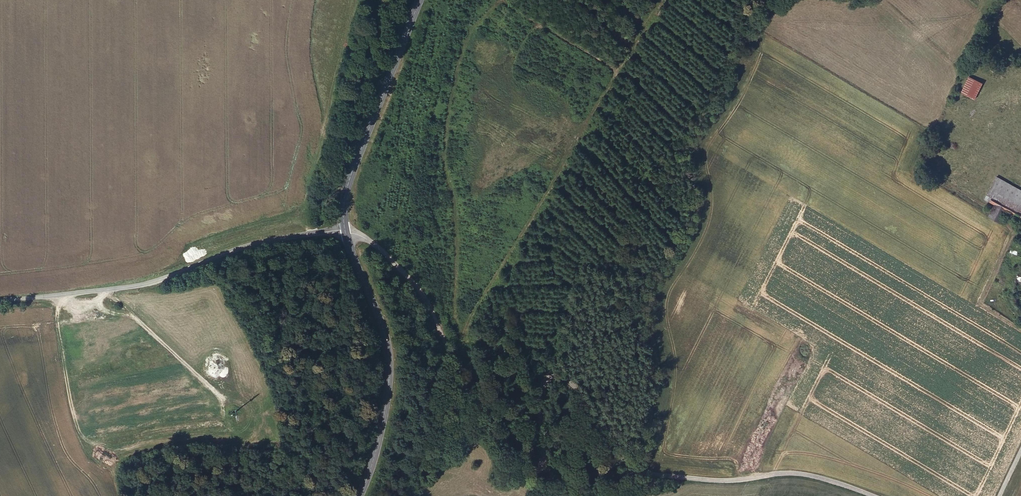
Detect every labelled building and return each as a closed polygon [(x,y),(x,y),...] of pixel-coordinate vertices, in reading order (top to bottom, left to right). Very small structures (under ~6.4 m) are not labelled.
[(1013,65),(1019,68),(1020,65),(1020,61),(1016,59),(1013,65)] [(970,96),(976,85),(968,81),(962,93),(970,96)] [(990,177),(981,192),(987,195),(1020,216),(1020,195),(990,177)] [(998,211),(1020,224),(1020,216),(987,195),(983,201),(988,205),(998,211)] [(985,210),(996,216),(998,211),(988,205),(985,210)] [(992,222),(996,216),(985,210),(982,216),(992,222)] [(566,354),(568,348),(561,346),(560,351),(566,354)]
